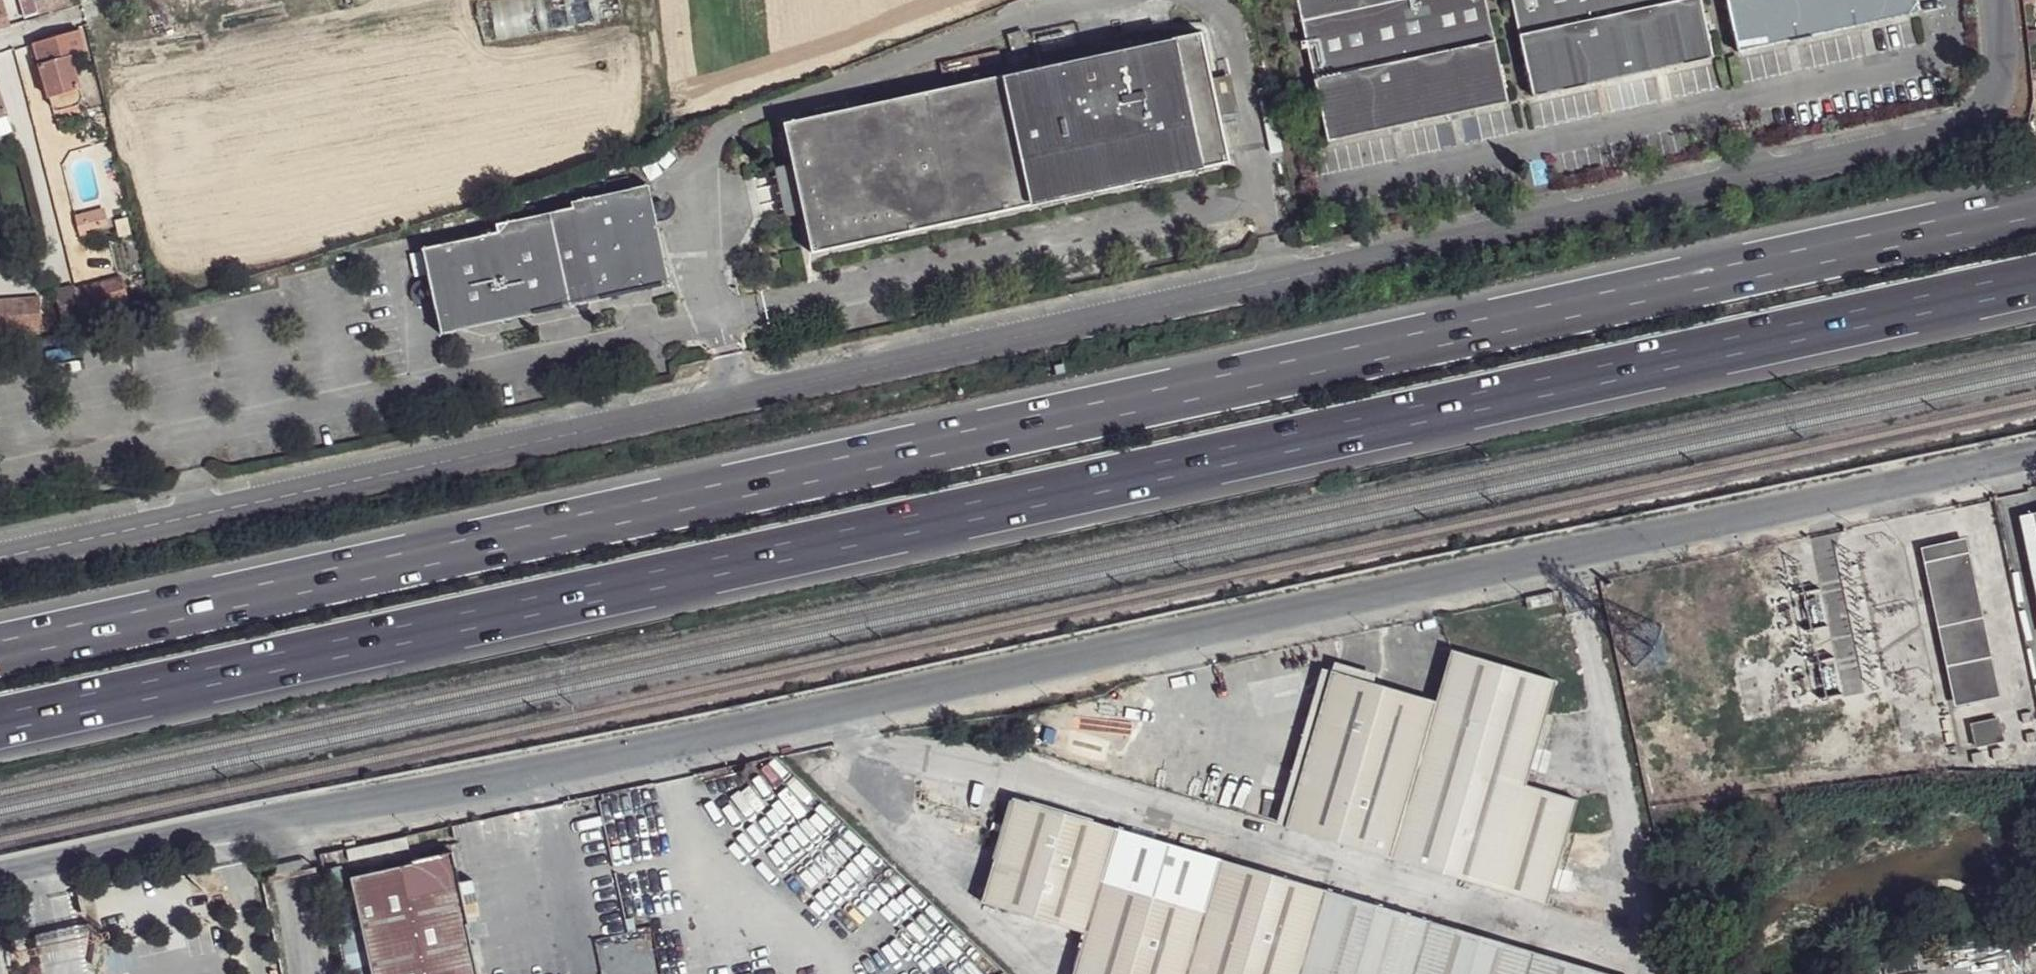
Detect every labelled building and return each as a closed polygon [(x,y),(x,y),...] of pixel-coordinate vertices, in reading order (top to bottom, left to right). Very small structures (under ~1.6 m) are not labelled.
[(11,26),(3,0),(0,0),(0,29),(11,26)] [(24,14),(35,11),(32,0),(20,0),(24,14)] [(35,11),(38,10),(39,12),(69,2),(68,0),(32,0),(35,11)] [(1327,142),(1508,102),(1485,0),(1297,0),(1327,142)] [(1533,97),(1713,58),(1700,0),(1511,0),(1533,97)] [(1738,52),(1917,13),(1915,0),(1726,0),(1738,52)] [(34,44),(50,98),(52,107),(60,110),(79,105),(82,98),(81,89),(70,56),(86,52),(80,30),(34,44)] [(804,215),(813,254),(1020,209),(1203,169),(1176,40),(784,123),(793,164),(804,215)] [(8,115),(9,114),(0,89),(0,118),(8,115)] [(8,115),(0,118),(0,137),(14,132),(8,115)] [(793,164),(774,168),(785,218),(804,215),(793,164)] [(423,248),(442,335),(670,285),(649,185),(571,202),(573,207),(497,224),(498,233),(423,248)] [(105,212),(76,219),(79,231),(108,224),(105,212)] [(122,277),(76,290),(83,314),(129,302),(122,277)] [(76,287),(56,292),(63,322),(83,316),(83,314),(76,290),(76,287)] [(36,329),(43,328),(41,298),(0,301),(0,332),(36,329)] [(36,329),(0,332),(0,340),(37,338),(36,329)] [(2034,514),(2020,518),(2035,593),(2035,522),(2034,514)] [(1964,541),(1924,548),(1957,702),(1997,694),(1964,541)] [(1331,670),(1284,827),(1546,905),(1577,800),(1526,784),(1556,680),(1451,650),(1436,701),(1373,683),(1332,671),(1331,670)] [(1375,674),(1335,662),(1332,671),(1373,683),(1375,674)] [(1331,670),(1322,668),(1276,824),(1284,827),(1331,670)] [(1970,724),(1975,746),(2003,741),(1998,718),(1970,724)] [(981,902),(1085,933),(1073,973),(1608,973),(1013,797),(981,902)] [(352,884),(372,973),(479,973),(467,924),(469,924),(453,851),(412,860),(412,863),(351,877),(352,884)] [(328,889),(347,973),(372,973),(352,884),(328,889)]
